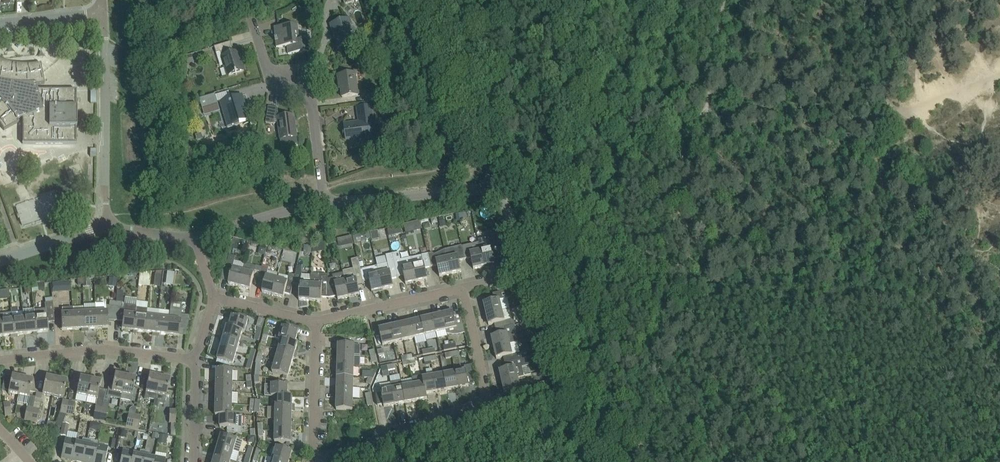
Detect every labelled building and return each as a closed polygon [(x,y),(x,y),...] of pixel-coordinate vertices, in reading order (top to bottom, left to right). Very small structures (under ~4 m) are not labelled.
[(338,47),(343,45),(357,41),(350,19),(331,25),(338,47)] [(288,54),(303,52),(310,51),(308,39),(300,40),(298,25),(274,27),(276,40),(275,40),(276,41),(277,47),(287,46),(288,54)] [(231,42),(215,47),(216,53),(221,52),(228,76),(236,73),(236,75),(238,74),(237,73),(245,71),(247,77),(240,55),(235,57),(231,42)] [(193,55),(192,54),(185,56),(186,60),(188,64),(195,62),(193,55)] [(1,125),(2,128),(4,130),(19,122),(18,119),(23,117),(22,144),(76,144),(76,127),(77,127),(77,107),(76,107),(76,90),(37,90),(35,85),(40,84),(45,84),(41,63),(38,63),(33,64),(30,64),(28,64),(25,64),(20,64),(14,63),(12,63),(9,62),(4,61),(0,60),(0,124),(1,125)] [(342,97),(347,97),(358,95),(355,73),(338,76),(339,84),(341,84),(342,97)] [(371,102),(385,100),(384,94),(370,95),(371,102)] [(215,95),(200,99),(203,109),(218,104),(215,95)] [(242,95),(221,101),(228,126),(250,120),(242,95)] [(346,140),(351,139),(365,137),(366,138),(376,137),(374,121),(373,121),(371,106),(357,108),(359,122),(344,124),(346,140)] [(269,107),(267,117),(266,123),(273,124),(279,123),(281,146),(290,145),(289,138),(297,137),(294,116),(279,118),(278,108),(269,107)] [(395,147),(383,144),(380,153),(392,156),(395,147)] [(257,155),(256,160),(256,162),(259,163),(272,165),(274,159),(257,155)] [(464,212),(455,214),(457,222),(466,220),(464,212)] [(396,235),(394,229),(388,230),(389,237),(396,235)] [(378,231),(371,233),(372,240),(379,238),(378,231)] [(371,239),(370,233),(360,235),(353,236),(354,242),(371,239)] [(337,238),(338,246),(353,244),(352,236),(337,238)] [(495,264),(494,259),(492,248),(480,251),(483,262),(484,267),(495,264)] [(440,277),(450,274),(445,250),(435,255),(433,254),(428,255),(429,260),(430,260),(431,267),(437,266),(440,277)] [(445,250),(450,274),(461,272),(458,256),(447,258),(445,250)] [(484,267),(483,262),(480,251),(470,253),(473,269),(484,267)] [(416,282),(415,277),(413,266),(411,259),(401,261),(399,253),(393,255),(398,278),(404,276),(406,285),(416,282)] [(379,274),(382,285),(383,290),(394,287),(392,279),(398,278),(393,255),(386,256),(388,264),(377,266),(379,274)] [(415,277),(416,282),(428,280),(425,268),(431,267),(430,260),(429,260),(428,255),(411,258),(411,259),(413,266),(415,277)] [(360,295),(359,290),(358,285),(364,284),(363,282),(360,270),(358,259),(351,260),(353,269),(343,272),(344,273),(343,273),(348,293),(349,297),(360,295)] [(383,290),(382,285),(379,274),(377,266),(360,270),(363,282),(369,281),(372,292),(383,290)] [(239,287),(240,282),(243,271),(233,268),(229,284),(239,287)] [(243,271),(240,282),(239,287),(250,289),(254,274),(243,271)] [(349,297),(348,293),(343,273),(333,276),(333,278),(329,278),(329,281),(328,281),(330,298),(337,296),(338,300),(349,297)] [(276,279),(273,295),(284,298),(285,293),(291,294),(293,284),(294,279),(295,275),(290,274),(289,277),(279,275),(278,280),(276,279)] [(294,279),(293,284),(300,284),(299,301),(310,301),(312,275),(302,275),(301,276),(295,275),(294,279)] [(312,275),(310,301),(322,301),(322,298),(330,298),(328,281),(329,281),(329,278),(328,276),(312,275)] [(116,286),(117,278),(110,277),(109,286),(116,286)] [(262,292),(273,295),(276,279),(266,277),(262,292)] [(52,283),(53,292),(70,291),(70,282),(52,283)] [(519,295),(517,289),(493,295),(494,301),(499,300),(519,295)] [(486,314),(491,313),(502,310),(499,300),(494,301),(484,303),(486,314)] [(123,313),(134,315),(135,315),(136,308),(136,306),(125,304),(124,308),(122,307),(122,303),(116,302),(116,307),(115,321),(122,321),(123,313)] [(34,317),(35,328),(36,333),(48,331),(47,322),(55,322),(53,308),(53,304),(53,303),(46,303),(45,304),(46,309),(34,310),(35,317),(34,317)] [(107,311),(106,311),(105,303),(95,304),(96,312),(95,312),(95,328),(108,328),(107,311)] [(73,313),(72,313),(73,329),(84,329),(83,307),(72,308),(73,313)] [(83,307),(84,329),(95,328),(95,312),(84,312),(83,307)] [(133,326),(132,331),(144,332),(144,327),(146,316),(146,309),(136,308),(135,315),(134,315),(133,326)] [(167,330),(166,335),(179,337),(180,329),(187,330),(190,316),(181,315),(182,310),(170,309),(169,319),(168,319),(167,330)] [(486,314),(489,325),(509,320),(510,326),(514,325),(510,309),(502,311),(502,310),(491,313),(486,314)] [(25,334),(36,333),(35,328),(34,317),(35,317),(34,310),(23,311),(24,318),(23,318),(24,329),(25,334)] [(443,314),(442,315),(443,320),(446,331),(447,330),(447,333),(464,332),(465,333),(460,313),(460,314),(454,315),(453,312),(449,313),(448,311),(443,312),(443,314)] [(11,319),(11,313),(0,314),(0,319),(0,320),(1,331),(2,336),(13,335),(13,330),(11,319)] [(72,313),(61,314),(62,330),(73,329),(72,313)] [(121,330),(132,331),(133,326),(134,315),(123,313),(122,321),(121,330)] [(432,317),(433,322),(435,333),(436,333),(437,339),(448,336),(447,333),(447,330),(446,331),(443,320),(442,315),(432,317)] [(144,327),(144,332),(155,334),(156,329),(157,317),(147,316),(146,316),(144,327)] [(227,327),(234,329),(245,332),(248,321),(232,316),(229,327),(227,326),(227,327)] [(155,334),(166,335),(167,330),(168,319),(157,317),(156,329),(155,334)] [(421,320),(422,324),(425,335),(435,333),(433,322),(432,317),(421,320)] [(23,318),(11,319),(13,330),(13,335),(25,334),(24,329),(23,318)] [(411,322),(412,327),(414,338),(425,335),(422,324),(421,320),(411,322)] [(400,324),(402,329),(404,340),(414,338),(412,327),(411,322),(400,324)] [(390,327),(391,332),(393,343),(404,340),(402,329),(400,324),(390,327)] [(494,348),(499,346),(518,342),(514,325),(510,326),(505,328),(506,334),(491,337),(494,348)] [(224,338),(229,339),(240,342),(243,332),(245,332),(234,329),(227,327),(224,338)] [(283,327),(280,338),(298,344),(298,343),(295,343),(298,332),(283,327)] [(390,327),(379,329),(383,345),(393,343),(391,332),(390,327)] [(221,349),(226,350),(237,353),(240,342),(229,339),(224,338),(221,349)] [(279,350),(290,353),(295,355),(298,344),(280,338),(279,339),(282,340),(279,350)] [(494,348),(497,359),(512,355),(510,344),(518,342),(499,346),(494,348)] [(338,356),(354,356),(361,356),(361,345),(355,345),(338,344),(338,356)] [(237,353),(226,350),(221,349),(217,360),(233,365),(237,353)] [(295,355),(290,353),(279,350),(276,361),(291,366),(295,355)] [(338,367),(360,367),(360,357),(354,357),(354,356),(338,356),(338,367)] [(499,371),(502,381),(518,377),(531,374),(528,357),(518,360),(508,363),(509,369),(499,371)] [(276,361),(273,373),(288,377),(291,366),(276,361)] [(457,383),(458,388),(469,386),(469,384),(474,383),(471,366),(465,367),(465,370),(455,372),(457,383)] [(354,378),(359,378),(360,367),(338,367),(337,377),(342,377),(354,378)] [(217,369),(217,381),(222,381),(233,381),(233,370),(217,369)] [(447,390),(458,388),(457,383),(455,372),(444,374),(446,385),(447,390)] [(113,383),(109,382),(106,396),(121,400),(126,376),(115,374),(113,383)] [(436,387),(437,392),(447,390),(446,385),(444,374),(434,376),(436,387)] [(18,395),(17,402),(22,378),(12,375),(11,377),(8,391),(8,393),(18,395)] [(149,375),(144,398),(155,400),(153,407),(160,377),(149,375)] [(46,376),(42,394),(53,396),(56,378),(46,376)] [(126,376),(121,400),(131,402),(131,400),(134,400),(136,390),(133,390),(136,378),(126,376)] [(427,399),(427,394),(423,378),(422,376),(412,378),(416,396),(417,401),(427,399)] [(423,378),(427,394),(429,394),(437,392),(436,387),(434,376),(423,378)] [(80,377),(76,394),(87,396),(86,403),(91,379),(80,377)] [(160,377),(153,407),(157,408),(158,403),(165,404),(170,379),(160,377)] [(354,378),(342,377),(337,377),(337,388),(353,388),(354,378)] [(512,397),(525,394),(530,393),(528,387),(527,381),(519,383),(518,377),(502,381),(505,393),(511,391),(512,397)] [(22,378),(17,402),(27,404),(32,380),(22,378)] [(56,378),(53,396),(63,398),(67,380),(56,378)] [(413,385),(403,387),(405,398),(406,403),(417,401),(416,396),(412,378),(413,385)] [(91,379),(86,403),(96,405),(94,419),(100,421),(102,408),(106,390),(99,389),(101,381),(91,379)] [(216,392),(221,393),(232,393),(233,381),(222,381),(217,381),(216,392)] [(393,389),(395,400),(396,405),(406,403),(405,398),(403,387),(402,381),(392,383),(393,389)] [(547,392),(545,382),(538,384),(540,394),(547,392)] [(384,407),(396,405),(395,400),(393,389),(392,383),(380,385),(382,394),(376,395),(378,406),(384,405),(384,407)] [(288,397),(288,385),(272,385),(271,397),(276,397),(287,397),(288,397)] [(337,399),(353,399),(353,388),(337,388),(337,399)] [(221,404),(232,404),(232,393),(221,393),(216,392),(216,404),(221,404)] [(276,408),(287,408),(292,408),(292,397),(288,397),(287,397),(276,397),(276,408)] [(336,410),(341,410),(353,410),(353,399),(337,399),(336,410)] [(60,413),(67,414),(69,402),(63,400),(60,413)] [(9,402),(3,403),(5,416),(7,416),(11,415),(11,414),(9,402)] [(69,402),(67,414),(73,415),(75,403),(69,402)] [(221,415),(236,415),(232,415),(232,404),(221,404),(216,404),(216,415),(221,415)] [(30,421),(33,408),(27,407),(24,420),(30,421)] [(36,422),(39,410),(33,408),(30,421),(36,422)] [(106,422),(108,409),(102,408),(100,421),(106,422)] [(287,419),(292,420),(292,408),(287,408),(276,408),(276,419),(287,419)] [(126,426),(132,427),(135,415),(129,413),(126,426)] [(135,415),(132,427),(138,428),(141,416),(135,415)] [(242,435),(242,415),(236,415),(221,415),(216,415),(216,416),(220,416),(220,427),(228,428),(228,432),(242,435)] [(286,431),(291,431),(292,420),(287,419),(276,419),(275,431),(286,431)] [(68,424),(62,423),(60,435),(66,437),(68,424)] [(291,443),(291,431),(286,431),(275,431),(275,442),(291,443)] [(159,435),(158,441),(166,443),(167,436),(159,435)] [(218,447),(233,451),(237,440),(221,435),(218,447)] [(61,458),(72,461),(76,440),(65,438),(61,458)] [(72,461),(79,461),(82,461),(87,440),(83,439),(82,444),(76,443),(76,441),(76,440),(72,461)] [(237,439),(234,450),(240,452),(243,440),(237,439)] [(97,445),(98,442),(87,440),(82,461),(93,461),(94,460),(96,447),(97,447),(97,445)] [(149,452),(151,444),(147,443),(146,448),(145,448),(142,461),(153,461),(154,459),(148,457),(149,452)] [(94,460),(93,461),(105,461),(108,447),(97,445),(97,447),(96,447),(94,460)] [(145,448),(141,447),(139,456),(134,455),(134,453),(133,452),(131,461),(142,461),(145,448)] [(215,457),(230,461),(233,451),(218,447),(215,457)] [(286,461),(289,461),(292,451),(277,447),(273,458),(286,461)] [(133,452),(122,450),(120,461),(131,461),(133,452)]
